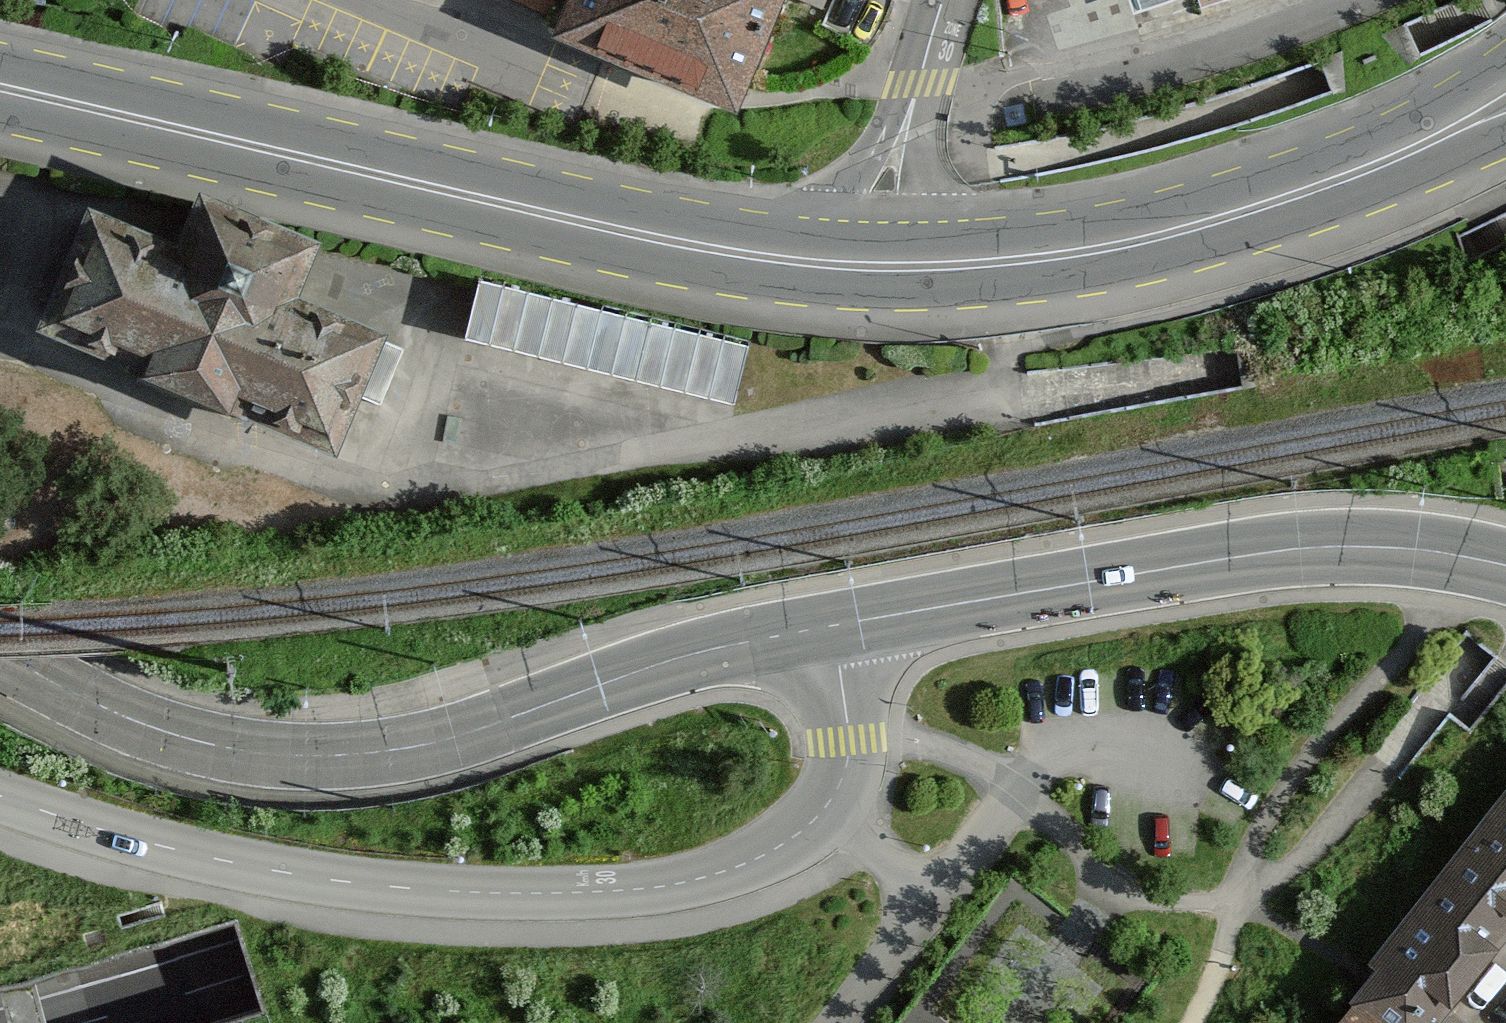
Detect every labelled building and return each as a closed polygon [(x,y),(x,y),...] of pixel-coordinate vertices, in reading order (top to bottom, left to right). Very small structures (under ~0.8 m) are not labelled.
[(566,27),(738,96),(777,0),(577,0),(566,27)] [(91,212),(44,328),(334,446),(382,327),(307,296),(324,256),(201,206),(192,227),(183,249),(91,212)] [(501,265),(485,326),(756,397),(772,336),(501,265)] [(383,410),(403,355),(382,347),(362,403),(383,410)] [(1373,963),(1382,970),(1342,1022),(1468,1022),(1459,1016),(1505,955),(1505,790),(1373,963)]
